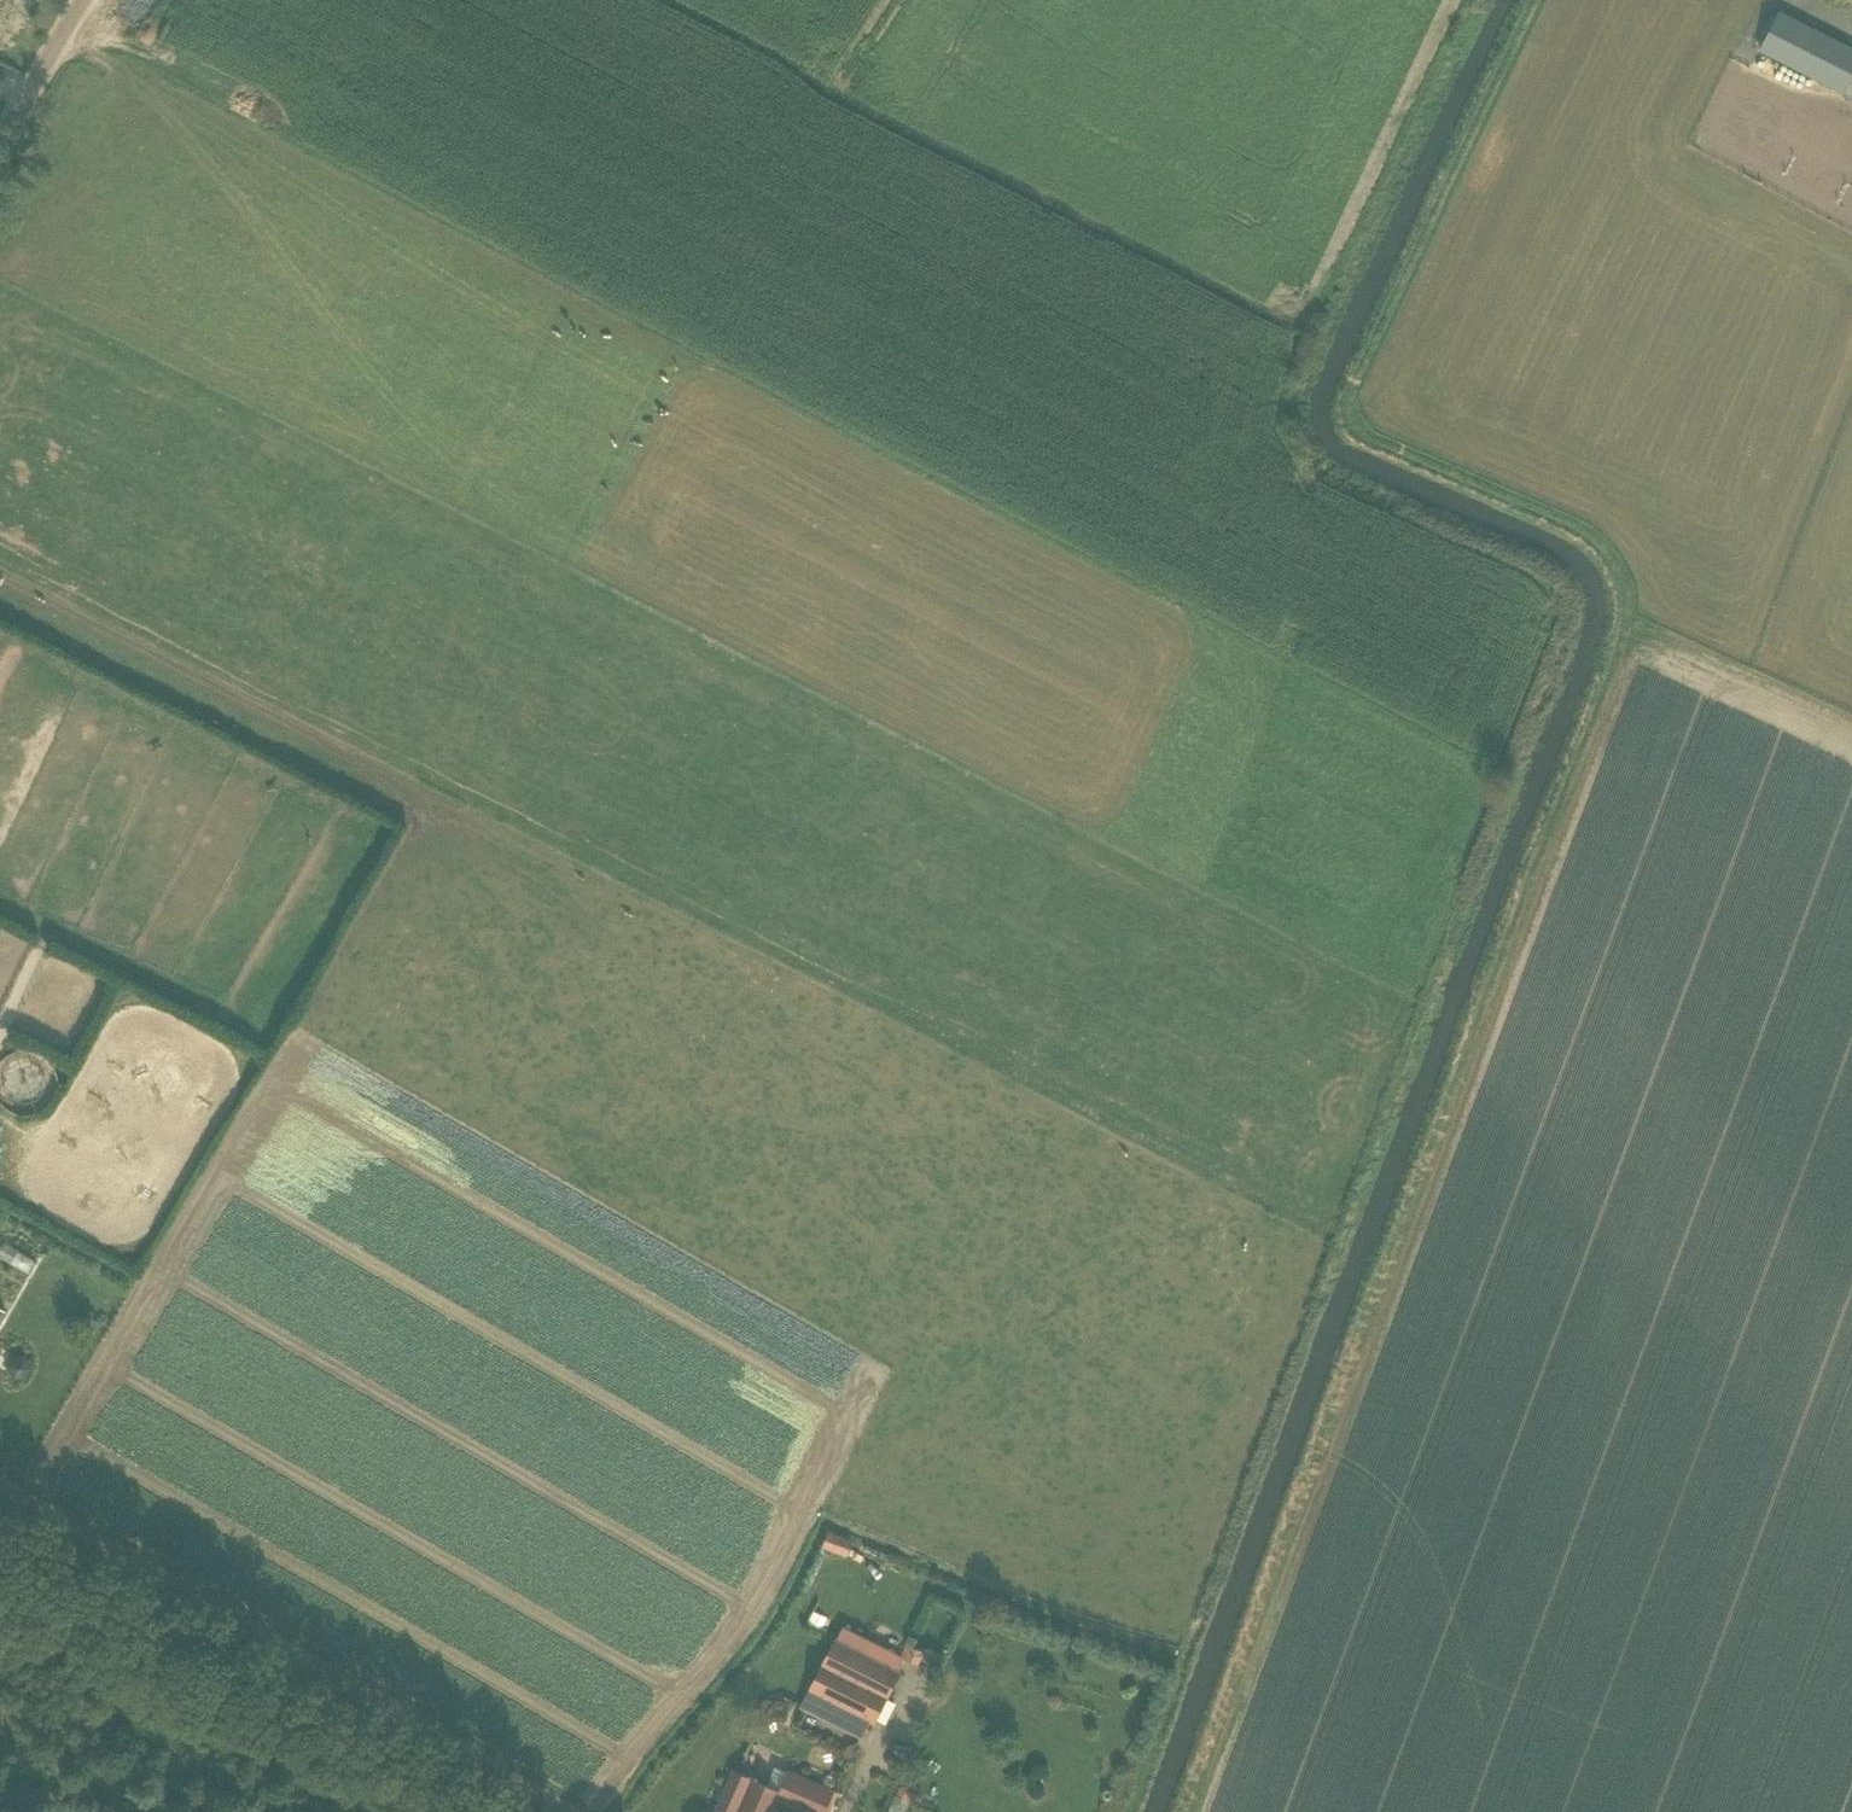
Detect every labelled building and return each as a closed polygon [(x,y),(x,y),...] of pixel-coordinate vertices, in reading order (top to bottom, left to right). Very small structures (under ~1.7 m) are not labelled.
[(1780,13),(1762,47),(1843,90),(1851,73),(1851,51),(1780,13)] [(828,1530),(823,1545),(849,1554),(854,1539),(828,1530)] [(899,1673),(837,1642),(804,1706),(863,1737),(871,1719),(875,1721),(899,1673)] [(717,1811),(773,1811),(779,1800),(807,1811),(826,1811),(835,1790),(790,1771),(781,1792),(735,1771),(717,1811)] [(914,1790),(901,1784),(897,1794),(910,1799),(914,1790)]
